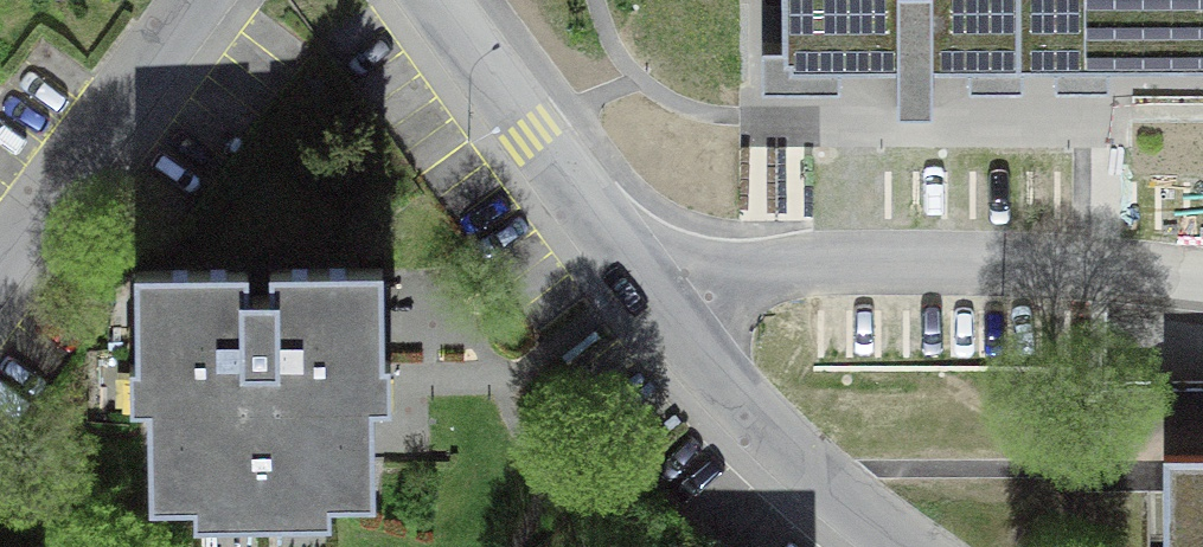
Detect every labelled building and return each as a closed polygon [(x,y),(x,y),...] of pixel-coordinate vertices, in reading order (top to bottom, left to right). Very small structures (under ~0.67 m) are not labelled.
[(1018,64),(1018,0),(799,0),(799,80),(904,79),(904,115),(939,115),(939,65),(1018,64)] [(1018,64),(1202,62),(1202,0),(1018,0),(1018,64)] [(270,280),(163,282),(165,377),(150,377),(151,413),(173,412),(176,509),(221,508),(222,535),(402,532),(402,517),(454,516),(449,275),(299,278),(300,310),(270,311),(270,280)] [(1179,471),(1182,546),(1202,546),(1202,470),(1179,471)]
